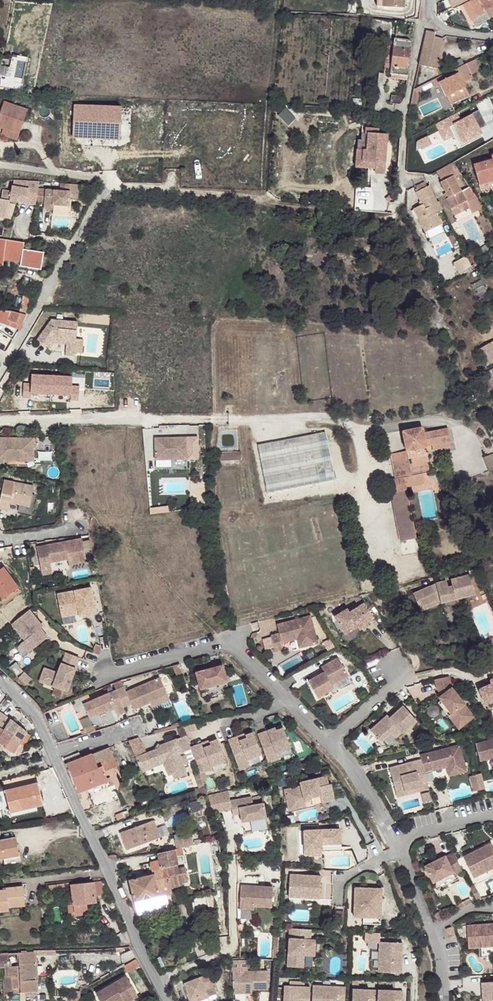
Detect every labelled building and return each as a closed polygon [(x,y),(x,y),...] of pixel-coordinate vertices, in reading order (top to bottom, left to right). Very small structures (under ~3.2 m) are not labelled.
[(403,8),(403,0),(384,0),(383,7),(403,8)] [(474,25),(492,15),(492,0),(471,0),(463,4),(474,25)] [(459,6),(470,26),(474,25),(463,4),(459,6)] [(391,44),(394,22),(373,20),(371,42),(391,44)] [(435,34),(426,32),(418,65),(436,69),(442,39),(434,37),(435,34)] [(408,75),(412,41),(395,39),(394,46),(387,45),(385,66),(392,67),(391,73),(408,75)] [(19,74),(21,60),(11,59),(9,68),(8,72),(19,74)] [(437,78),(413,90),(411,104),(416,104),(418,93),(439,83),(446,95),(447,95),(464,86),(462,83),(473,77),(471,74),(480,69),(475,59),(437,78)] [(7,78),(8,72),(9,68),(0,67),(0,77),(7,78)] [(464,86),(447,95),(451,103),(468,95),(464,86)] [(27,110),(4,102),(0,113),(0,128),(3,129),(1,135),(16,141),(27,110)] [(122,139),(124,108),(76,106),(74,137),(122,139)] [(355,168),(375,169),(375,173),(384,173),(387,136),(378,135),(378,130),(365,129),(364,135),(362,134),(361,141),(358,141),(355,168)] [(480,188),(492,184),(492,155),(491,155),(492,159),(473,165),(480,188)] [(452,162),(436,171),(442,181),(440,182),(450,201),(447,202),(450,209),(457,205),(461,212),(469,208),(467,203),(476,199),(468,187),(461,191),(453,175),(458,173),(452,162)] [(37,189),(38,182),(13,180),(13,186),(11,186),(10,191),(2,190),(1,199),(0,199),(0,217),(4,218),(9,201),(35,205),(35,203),(37,189)] [(424,182),(416,186),(417,189),(415,189),(422,204),(413,209),(424,232),(441,224),(435,212),(442,209),(439,202),(437,203),(428,186),(426,187),(424,182)] [(77,200),(78,185),(60,184),(59,191),(45,190),(44,203),(44,209),(52,210),(52,205),(68,207),(69,199),(77,200)] [(35,203),(44,203),(45,190),(37,189),(35,203)] [(476,199),(467,203),(469,208),(472,214),(482,208),(476,199)] [(441,224),(425,232),(429,240),(445,233),(441,224)] [(0,240),(0,265),(2,265),(3,259),(4,251),(22,254),(23,244),(5,240),(0,240)] [(20,262),(22,254),(4,251),(3,259),(20,262)] [(471,266),(465,256),(453,262),(459,273),(466,269),(471,266)] [(32,296),(23,294),(22,300),(19,299),(18,303),(21,304),(20,310),(28,313),(32,296)] [(26,314),(19,313),(19,315),(14,314),(0,312),(0,325),(16,331),(18,327),(21,328),(26,314)] [(51,319),(37,339),(48,347),(52,341),(66,342),(65,355),(74,355),(77,322),(51,319)] [(477,351),(486,368),(492,364),(492,342),(477,351)] [(484,373),(491,385),(492,383),(492,368),(484,373)] [(388,480),(391,492),(407,489),(406,487),(404,477),(423,473),(431,472),(426,446),(432,445),(450,442),(448,428),(423,432),(422,427),(402,431),(406,451),(391,454),(395,479),(388,480)] [(325,432),(257,445),(267,492),(335,479),(325,432)] [(187,459),(186,437),(155,438),(155,460),(187,459)] [(0,438),(0,461),(33,461),(34,438),(0,438)] [(220,459),(228,459),(228,453),(231,452),(232,460),(240,460),(240,451),(220,452),(220,459)] [(483,457),(489,471),(492,470),(492,453),(483,457)] [(404,477),(406,487),(425,483),(423,473),(404,477)] [(4,480),(0,500),(0,509),(8,511),(10,503),(29,507),(33,486),(4,480)] [(407,489),(391,492),(400,541),(416,538),(407,489)] [(82,538),(37,547),(40,565),(50,563),(68,559),(69,565),(86,562),(82,538)] [(0,569),(0,601),(18,588),(3,567),(0,569)] [(419,608),(440,599),(441,603),(455,599),(460,598),(475,594),(470,574),(450,579),(452,585),(447,587),(446,580),(438,583),(439,587),(434,589),(432,585),(413,593),(413,594),(419,608)] [(57,594),(61,614),(78,610),(79,614),(79,616),(96,613),(91,587),(57,594)] [(0,601),(0,602),(3,605),(21,592),(18,588),(0,601)] [(419,608),(413,594),(408,597),(413,610),(419,608)] [(440,599),(419,608),(421,611),(441,603),(440,599)] [(347,609),(334,617),(344,634),(357,627),(359,630),(368,625),(367,623),(374,618),(365,603),(349,612),(347,609)] [(29,610),(11,624),(24,641),(20,644),(27,653),(48,637),(40,628),(39,628),(37,625),(40,623),(29,610)] [(310,616),(277,624),(279,633),(271,635),(275,652),(284,649),(282,643),(302,638),(304,647),(318,643),(310,616)] [(302,638),(296,640),(298,648),(304,647),(302,638)] [(95,644),(92,651),(99,654),(101,649),(101,646),(95,644)] [(79,657),(66,652),(61,664),(61,663),(57,673),(44,668),(39,681),(67,692),(75,669),(74,669),(79,657)] [(321,667),(322,668),(324,667),(326,671),(324,672),(308,681),(317,698),(334,688),(331,684),(348,675),(338,658),(321,667)] [(16,662),(8,668),(16,676),(23,671),(16,662)] [(179,664),(173,666),(177,675),(183,673),(179,664)] [(222,665),(196,673),(200,689),(227,682),(225,674),(222,665)] [(24,672),(18,678),(26,685),(31,679),(24,672)] [(448,676),(435,679),(436,689),(441,695),(443,698),(440,700),(456,720),(469,711),(450,687),(448,676)] [(105,695),(83,704),(89,718),(114,707),(118,715),(125,712),(123,707),(131,704),(134,710),(150,703),(167,695),(160,677),(126,692),(123,687),(116,690),(111,692),(105,695)] [(490,680),(491,684),(479,689),(485,704),(492,701),(492,679),(490,680)] [(120,680),(113,683),(116,690),(123,687),(120,680)] [(103,689),(105,695),(111,692),(109,686),(103,689)] [(167,695),(150,703),(154,712),(171,704),(167,695)] [(456,720),(440,700),(437,702),(458,729),(473,716),(469,711),(456,720)] [(385,717),(370,730),(380,742),(391,732),(395,738),(401,732),(402,733),(416,721),(403,706),(389,718),(388,719),(385,717)] [(0,716),(0,747),(2,749),(4,746),(14,753),(16,750),(21,753),(25,746),(29,737),(25,734),(27,731),(11,719),(2,713),(0,716)] [(195,723),(183,726),(183,729),(185,734),(197,729),(195,723)] [(180,727),(179,724),(154,730),(155,734),(180,727)] [(84,731),(81,731),(82,735),(95,731),(93,726),(83,729),(84,731)] [(275,728),(257,734),(268,762),(278,759),(276,752),(290,747),(283,728),(276,731),(275,728)] [(186,736),(185,734),(183,729),(178,731),(180,738),(186,736)] [(246,735),(228,742),(239,770),(249,766),(247,759),(261,754),(253,732),(246,735)] [(228,740),(228,742),(246,735),(245,733),(228,740)] [(190,747),(186,736),(180,738),(161,745),(159,748),(146,753),(136,757),(141,772),(152,768),(151,764),(159,761),(164,764),(168,775),(172,774),(176,772),(178,778),(187,774),(183,765),(188,763),(184,752),(191,749),(190,747)] [(143,745),(138,738),(128,741),(136,757),(146,753),(143,745)] [(203,744),(191,749),(200,774),(212,769),(211,766),(225,761),(217,739),(210,742),(209,742),(210,745),(204,747),(203,744)] [(475,744),(480,761),(492,758),(492,739),(475,744)] [(209,740),(190,747),(191,749),(203,744),(204,747),(210,745),(209,742),(210,742),(209,740)] [(459,745),(419,755),(421,760),(424,773),(432,771),(431,767),(445,764),(446,767),(448,776),(466,771),(459,745)] [(109,748),(65,765),(79,799),(82,798),(80,792),(108,781),(107,778),(104,772),(117,767),(109,748)] [(424,773),(421,760),(389,768),(394,788),(403,785),(404,791),(427,785),(424,773)] [(199,773),(195,775),(199,787),(203,785),(199,773)] [(484,788),(481,773),(469,776),(473,791),(484,788)] [(301,786),(284,790),(287,804),(304,800),(304,799),(308,798),(320,795),(322,803),(335,800),(331,784),(329,785),(327,776),(300,782),(301,786)] [(38,783),(5,790),(10,813),(43,805),(38,783)] [(428,788),(427,785),(404,791),(403,785),(394,788),(397,797),(428,788)] [(213,813),(232,810),(230,800),(228,791),(209,795),(213,813)] [(432,801),(429,791),(421,794),(423,804),(432,801)] [(251,796),(230,800),(232,810),(239,808),(240,814),(242,822),(266,818),(263,803),(253,805),(251,796)] [(304,800),(287,804),(289,811),(306,807),(305,802),(304,800)] [(44,808),(43,805),(10,813),(11,817),(38,811),(37,809),(44,808)] [(127,811),(116,815),(117,819),(129,815),(127,811)] [(153,820),(120,833),(126,850),(160,837),(153,820)] [(340,829),(304,830),(305,849),(317,849),(317,844),(321,844),(341,844),(340,829)] [(16,837),(0,840),(0,859),(3,858),(19,855),(16,837)] [(175,840),(177,849),(181,848),(190,846),(189,837),(175,840)] [(464,856),(477,884),(485,880),(482,873),(492,868),(492,848),(492,845),(491,843),(464,856)] [(317,849),(305,849),(305,855),(322,855),(321,844),(317,844),(317,849)] [(177,849),(158,853),(159,861),(160,860),(162,868),(166,867),(170,886),(181,885),(181,882),(187,881),(181,848),(177,849)] [(457,860),(453,853),(447,856),(451,863),(457,860)] [(3,858),(5,865),(21,862),(20,855),(19,855),(3,858)] [(451,863),(447,856),(426,866),(435,883),(455,872),(456,875),(463,872),(457,860),(451,863)] [(159,861),(150,863),(153,874),(129,880),(134,901),(165,895),(171,893),(170,886),(166,867),(162,868),(160,860),(159,861)] [(482,873),(485,880),(492,876),(492,868),(482,873)] [(321,876),(290,874),(289,894),(304,895),(303,898),(319,899),(321,876)] [(331,901),(331,877),(321,877),(321,901),(331,901)] [(73,902),(73,905),(86,904),(95,903),(95,895),(103,895),(101,881),(71,884),(72,896),(68,896),(69,898),(67,898),(68,903),(73,902)] [(9,911),(9,907),(25,905),(23,886),(6,888),(6,890),(0,890),(0,912),(9,911)] [(253,886),(240,886),(239,909),(254,910),(254,906),(272,907),(273,887),(257,887),(253,886)] [(471,888),(477,901),(481,899),(475,886),(471,888)] [(381,889),(355,888),(354,917),(363,917),(380,918),(381,889)] [(165,895),(134,901),(137,914),(168,907),(165,895)] [(212,895),(207,896),(212,919),(216,918),(212,895)] [(460,909),(470,905),(467,900),(458,905),(460,909)] [(86,904),(73,905),(74,912),(75,911),(75,913),(86,912),(86,910),(87,910),(86,904)] [(467,926),(469,948),(492,946),(492,924),(467,926)] [(311,930),(290,929),(287,967),(301,967),(302,955),(304,955),(314,956),(315,940),(310,939),(311,930)] [(380,933),(365,932),(364,941),(379,942),(380,933)] [(402,943),(379,942),(378,972),(401,973),(402,943)] [(0,953),(0,967),(4,967),(5,977),(5,985),(18,984),(18,966),(18,963),(18,952),(0,953)] [(19,963),(21,992),(38,991),(36,963),(34,963),(34,956),(34,952),(18,952),(18,963),(19,963)] [(135,959),(124,966),(127,972),(139,965),(135,959)] [(267,971),(232,972),(233,994),(246,993),(248,991),(248,990),(268,989),(267,971)] [(184,983),(191,1000),(200,1000),(199,1000),(198,997),(207,993),(206,989),(213,987),(208,974),(200,977),(201,981),(194,983),(193,980),(184,983)] [(100,1000),(122,1000),(124,1000),(122,998),(135,991),(126,976),(96,993),(100,1000)] [(2,977),(2,998),(5,996),(15,990),(18,989),(18,984),(5,985),(5,977),(2,977)] [(483,983),(484,999),(488,999),(488,1000),(492,1000),(492,982),(483,983)] [(284,986),(284,1000),(309,1000),(310,987),(284,986)] [(312,986),(312,1000),(337,1000),(340,1000),(344,1000),(345,987),(312,986)] [(216,994),(213,987),(206,989),(207,993),(198,997),(199,1000),(216,994)] [(378,990),(352,989),(352,1000),(377,1000),(378,990)] [(378,990),(377,1000),(402,1000),(402,991),(378,990)] [(135,991),(122,998),(124,1000),(128,1000),(138,996),(135,991)]
